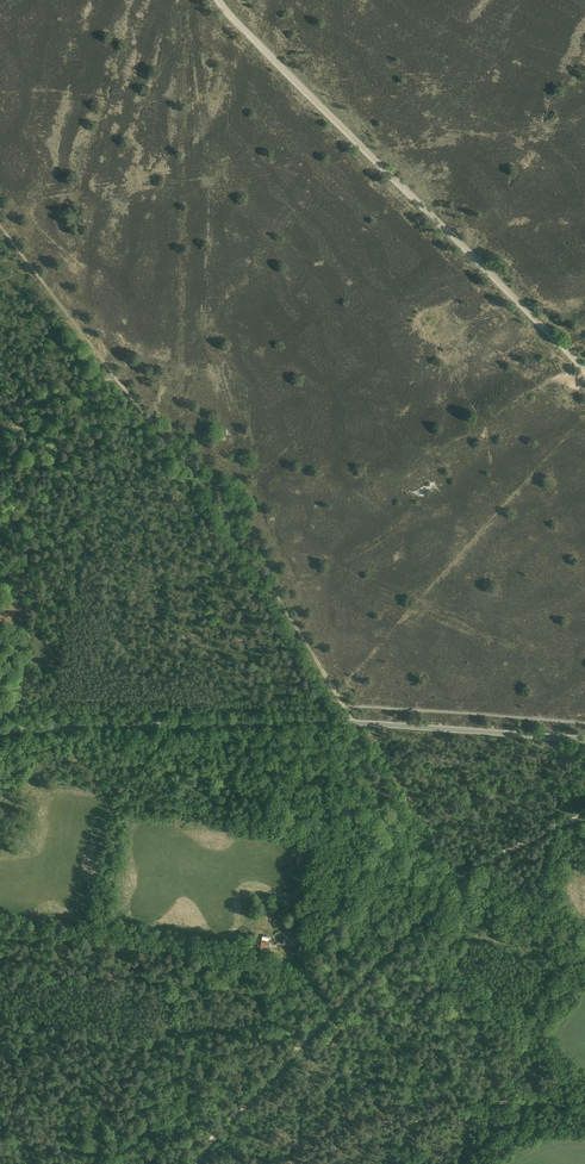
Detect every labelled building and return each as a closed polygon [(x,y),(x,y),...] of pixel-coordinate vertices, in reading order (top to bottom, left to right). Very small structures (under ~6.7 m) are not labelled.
[(283,944),(295,946),(296,939),(284,937),(283,944)]
